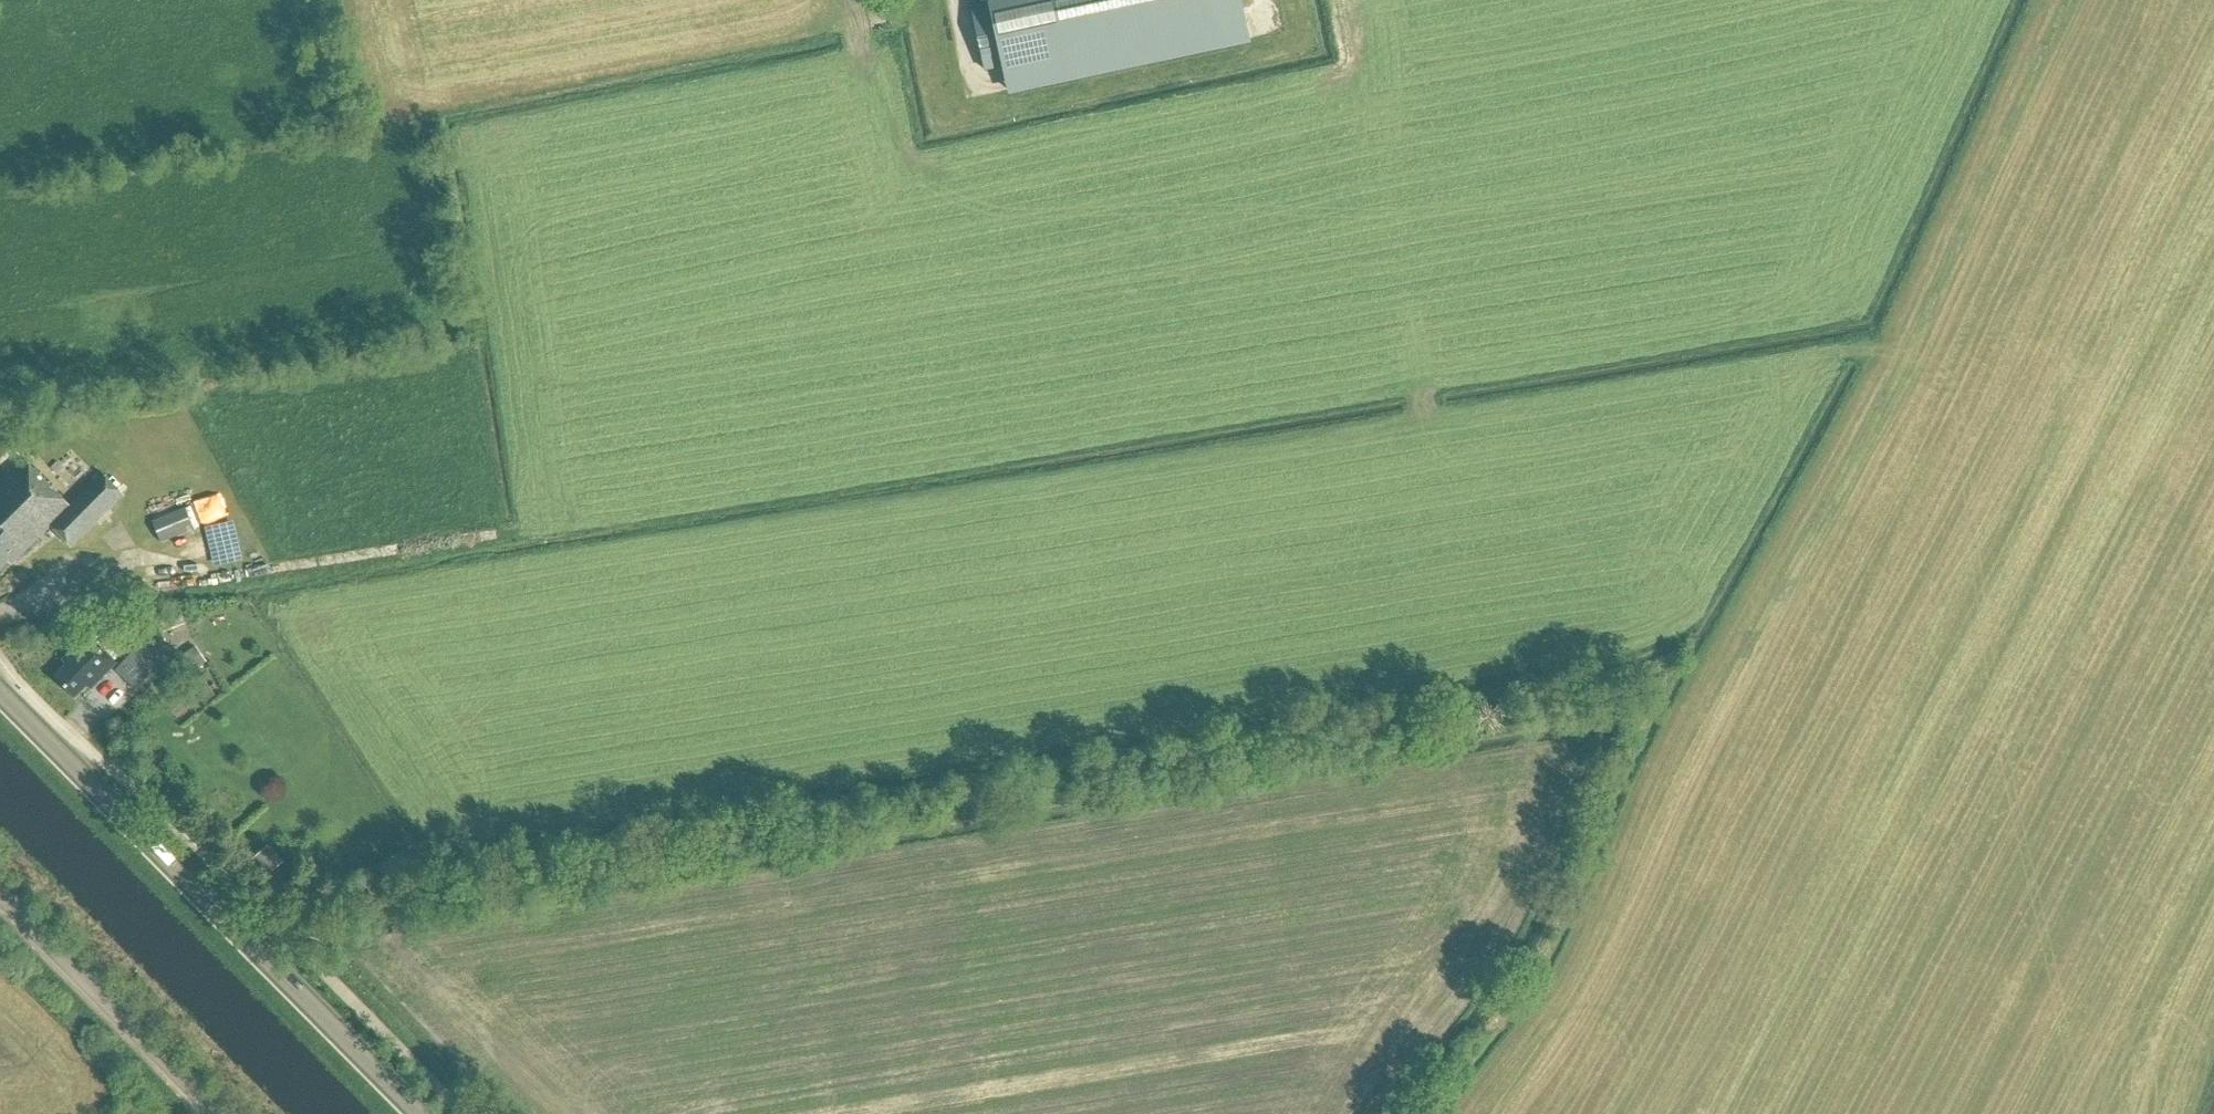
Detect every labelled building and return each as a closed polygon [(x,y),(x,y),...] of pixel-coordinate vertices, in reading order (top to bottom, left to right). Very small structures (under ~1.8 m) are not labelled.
[(972,5),(986,70),(1004,66),(1009,90),(1249,38),(1241,0),(990,0),(990,1),(972,5)] [(8,561),(12,564),(51,525),(72,547),(73,546),(87,532),(124,495),(102,473),(70,505),(24,459),(0,482),(0,569),(8,561)] [(153,520),(162,542),(195,529),(186,507),(153,520)] [(115,660),(87,633),(63,660),(67,664),(55,677),(76,697),(88,685),(91,689),(117,663),(115,660)] [(116,670),(135,688),(162,661),(143,641),(116,670)] [(177,658),(189,675),(208,662),(196,645),(177,658)] [(206,682),(196,689),(205,701),(214,694),(206,682)] [(268,844),(250,861),(266,878),(284,861),(268,844)]
